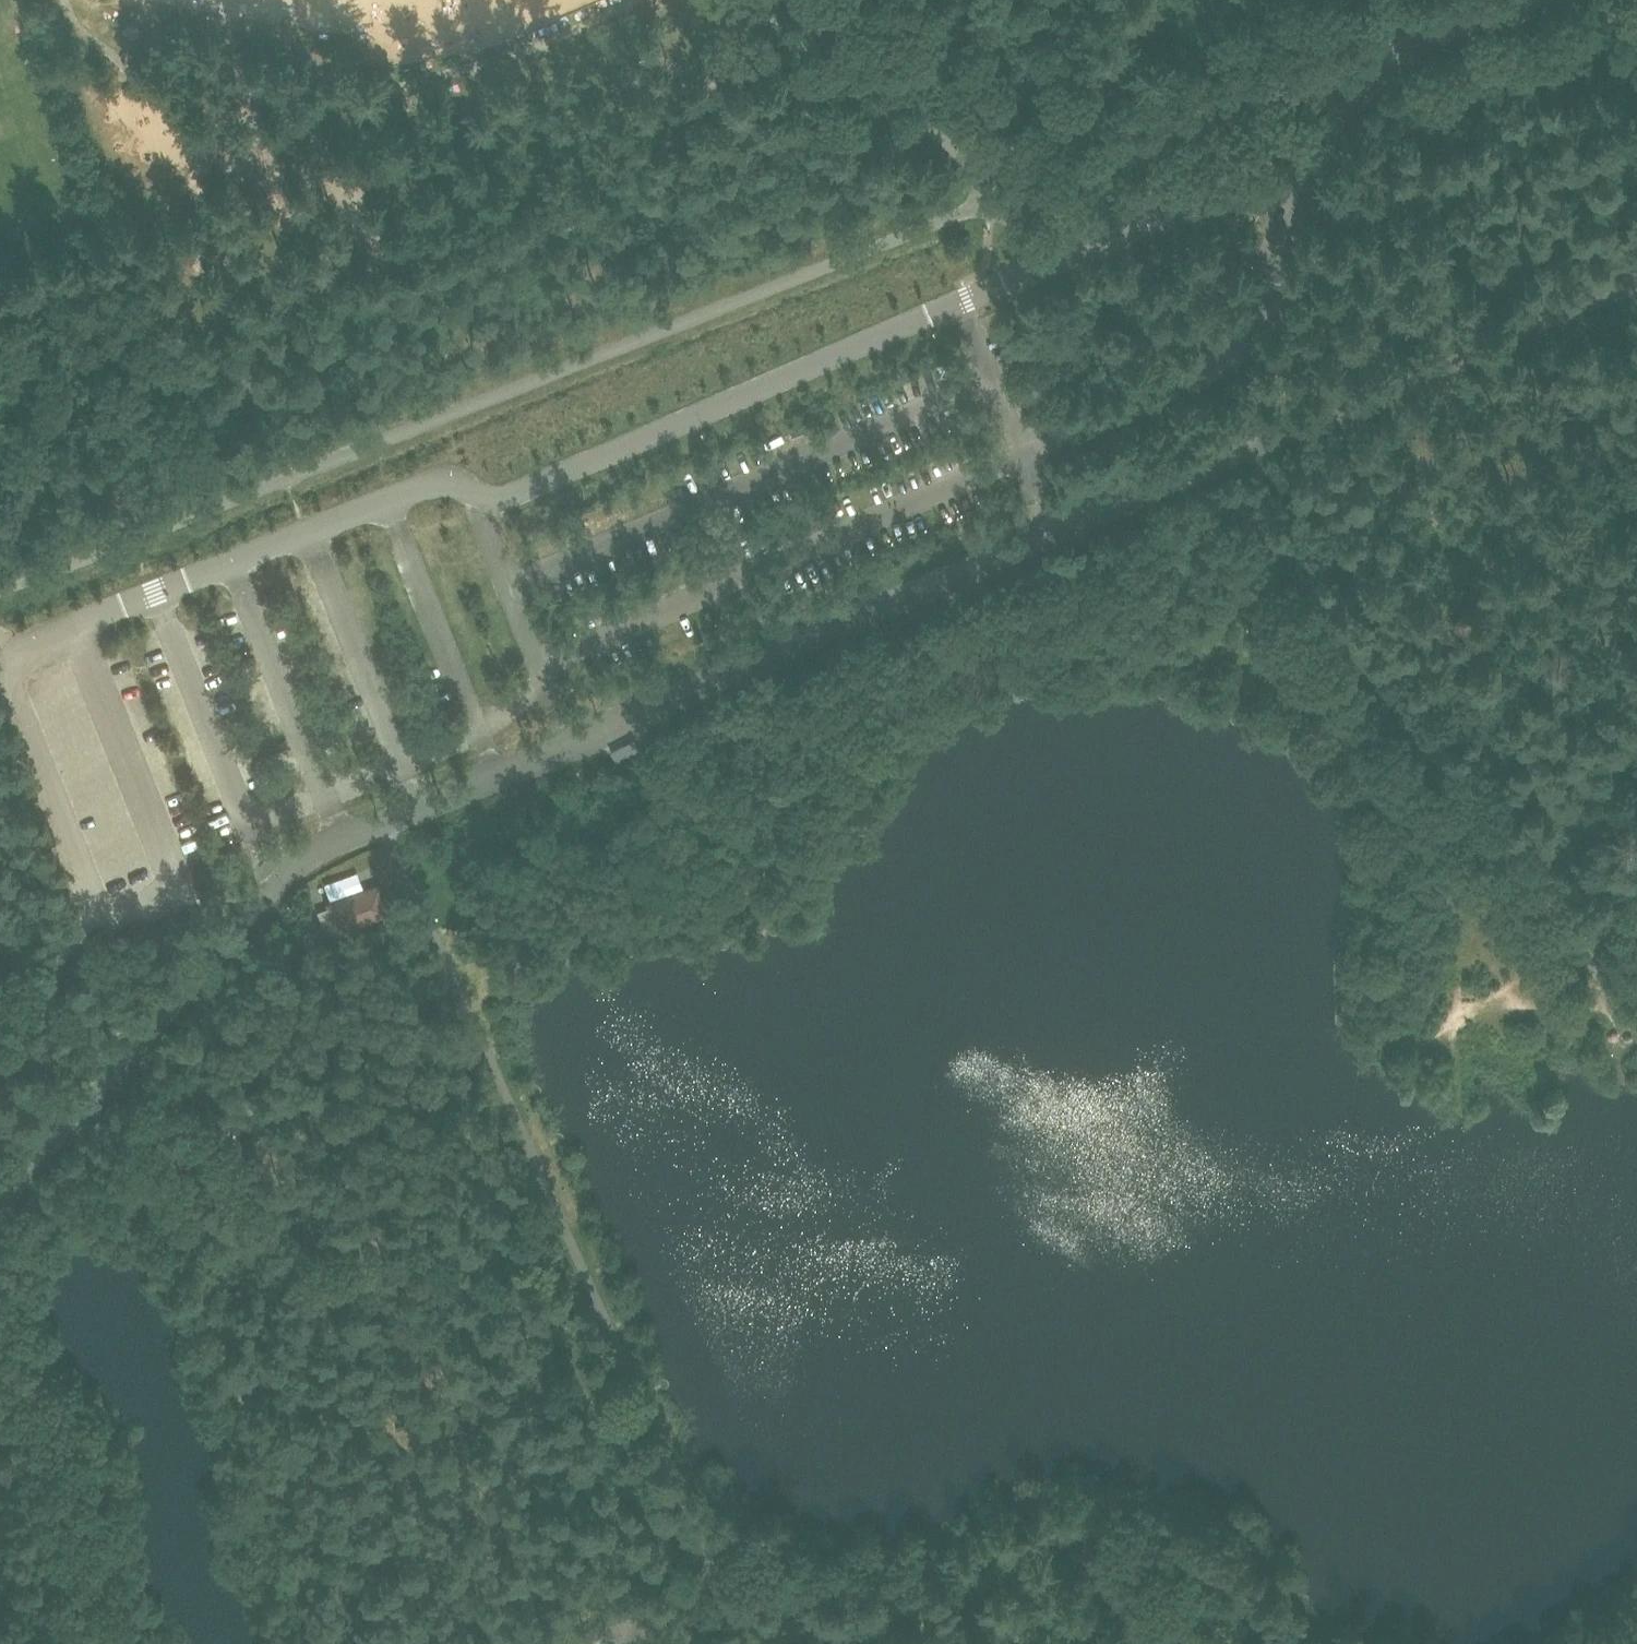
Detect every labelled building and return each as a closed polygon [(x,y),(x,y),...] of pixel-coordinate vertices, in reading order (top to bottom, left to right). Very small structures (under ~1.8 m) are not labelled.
[(387,912),(378,886),(365,891),(367,896),(343,904),(341,899),(329,904),(338,929),(387,912)]
